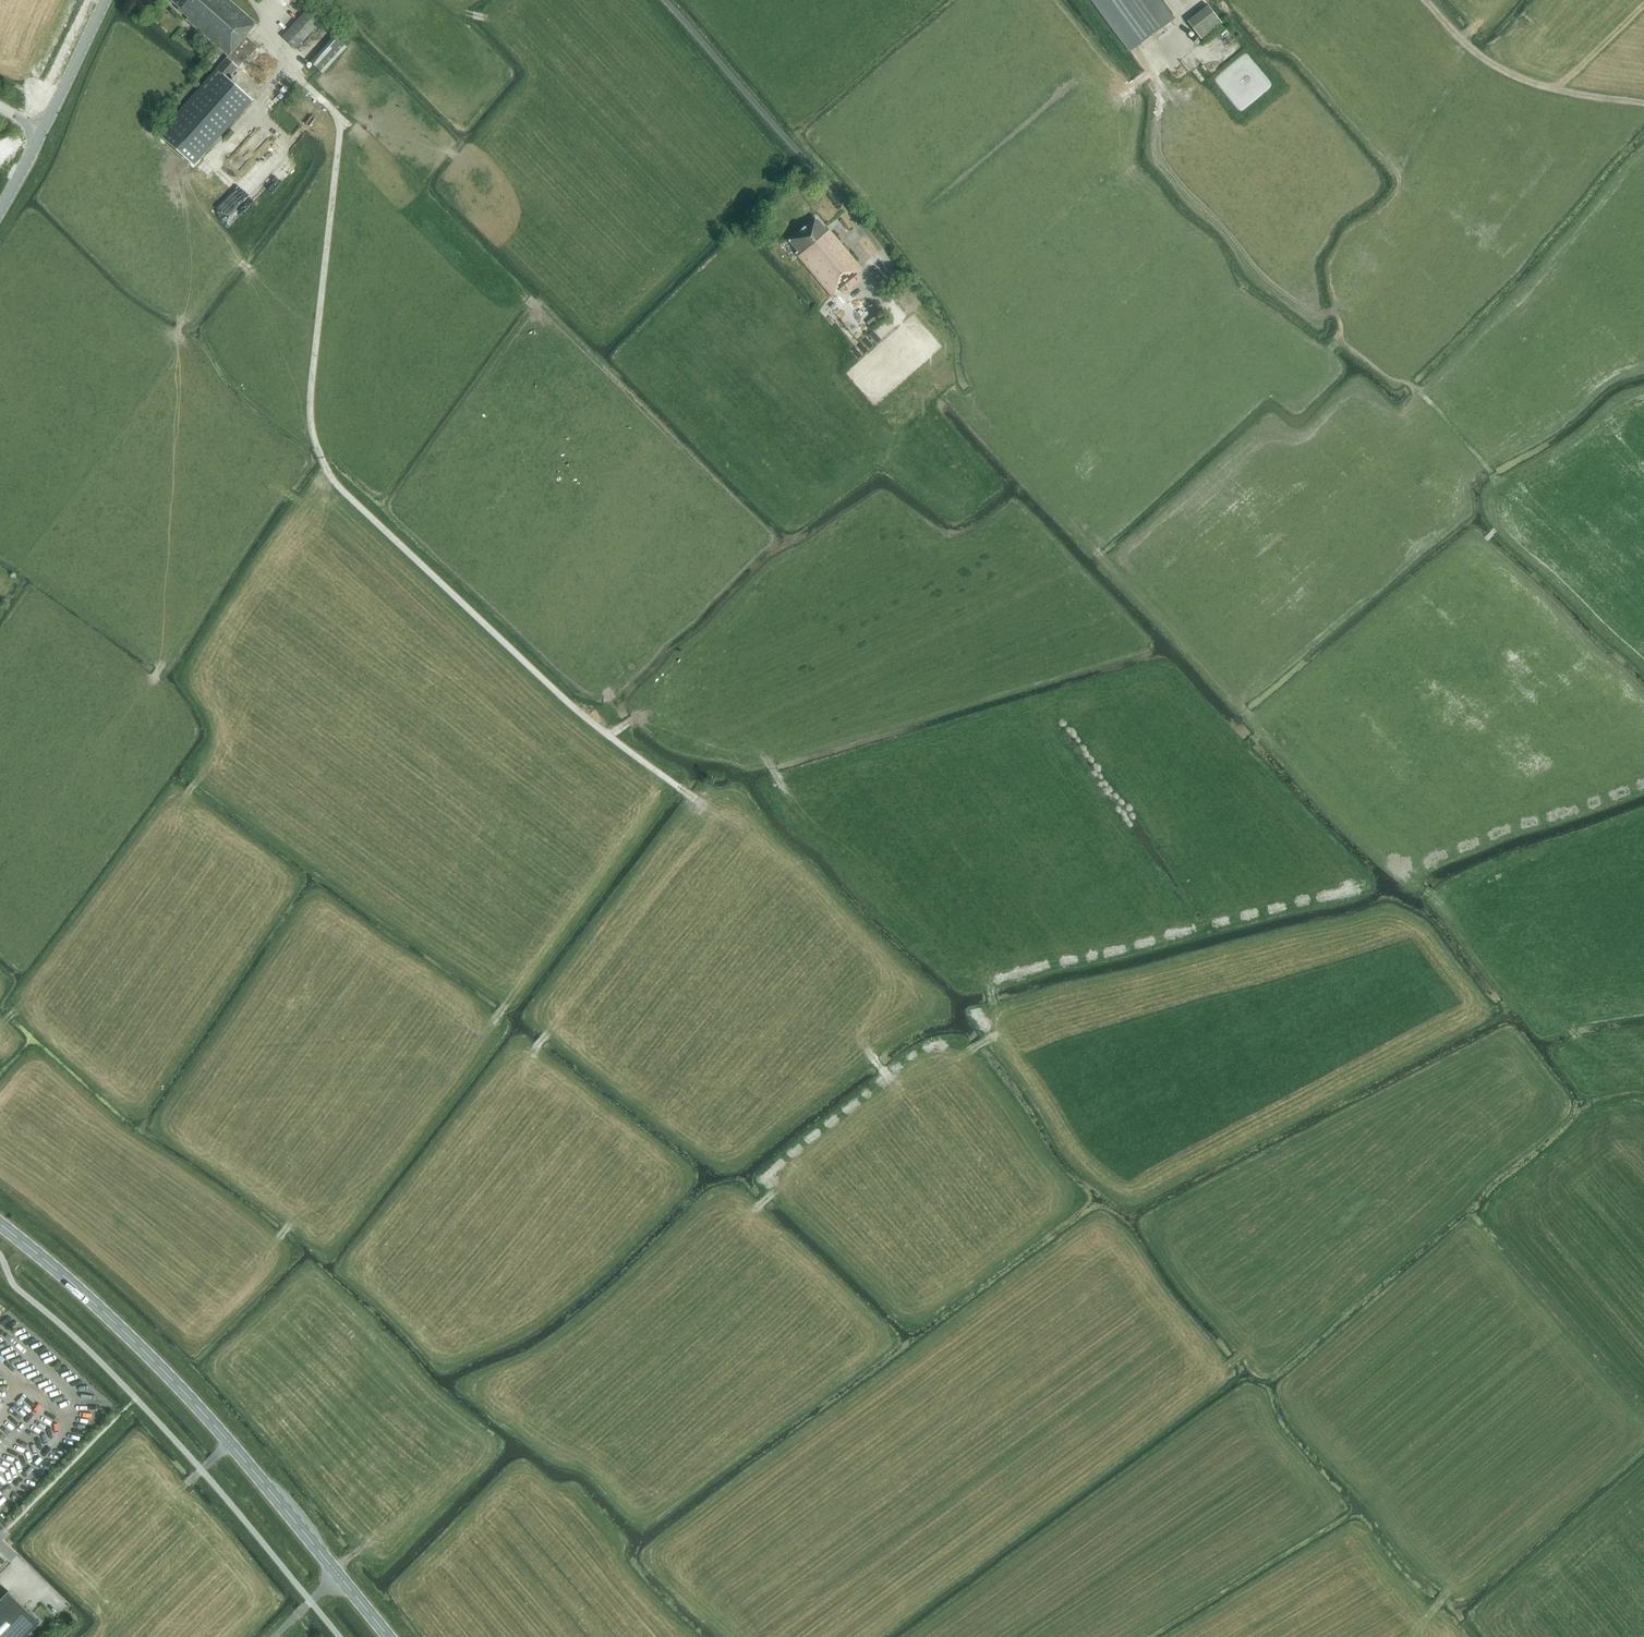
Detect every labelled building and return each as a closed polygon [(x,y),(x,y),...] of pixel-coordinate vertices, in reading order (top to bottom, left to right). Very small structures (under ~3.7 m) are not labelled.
[(166,127),(202,158),(252,100),(227,79),(244,60),(246,60),(257,47),(245,36),(256,24),(229,0),(171,0),(179,7),(178,9),(188,17),(186,19),(228,55),(166,127)] [(1130,51),(1174,19),(1160,0),(1093,0),(1130,51)] [(1202,39),(1222,23),(1208,6),(1188,22),(1202,39)] [(296,49),(320,22),(306,10),(283,36),(296,49)] [(312,63),(323,73),(346,47),(335,37),(312,63)] [(1203,62),(1194,71),(1204,82),(1213,73),(1203,62)] [(237,211),(243,203),(227,192),(221,201),(237,211)] [(853,278),(863,269),(829,229),(827,231),(816,218),(789,241),(798,252),(795,253),(831,296),(844,285),(849,290),(857,283),(853,278)] [(39,1622),(8,1591),(0,1599),(0,1636),(24,1636),(39,1622)] [(66,1597),(60,1602),(67,1610),(73,1605),(66,1597)]
